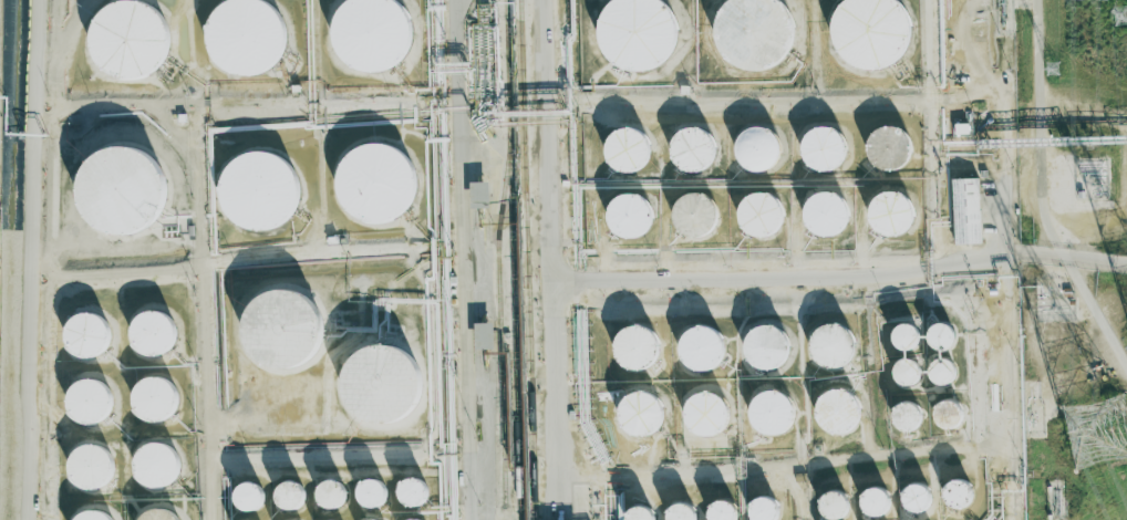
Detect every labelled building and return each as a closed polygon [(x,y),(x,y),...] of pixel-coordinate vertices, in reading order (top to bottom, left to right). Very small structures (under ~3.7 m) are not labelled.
[(224,3),(234,0),(257,0),(266,2),(281,18),(287,40),(280,60),(268,72),(247,79),(224,72),(209,56),(205,34),(210,18),(224,3)] [(341,13),(354,0),(397,0),(412,14),(417,37),(411,56),(399,69),(378,75),(354,69),(340,52),(335,31),(341,13)] [(609,12),(622,0),(667,0),(680,13),(685,35),(680,55),(666,67),(645,74),(622,67),(608,51),(604,30),(609,12)] [(725,12),(737,0),(783,0),(796,13),(802,35),(795,55),(783,67),(761,74),(737,67),(724,51),(720,30),(725,12)] [(836,10),(846,0),(896,0),(907,10),(912,33),(906,52),(893,65),(871,72),(849,65),(835,49),(830,28),(836,10)] [(104,10),(123,4),(146,9),(162,24),(166,48),(161,66),(148,80),(126,85),(103,79),(89,63),(85,41),(91,24),(104,10)] [(745,134),(756,129),(767,129),(775,135),(779,142),(782,153),(779,160),(775,167),(767,171),(756,173),(748,169),(742,163),(738,154),(738,145),(742,139),(745,134)] [(875,135),(886,129),(898,131),(904,135),(910,142),(912,153),(909,160),(904,167),(897,171),(887,173),(878,169),(871,163),(868,154),(869,146),(871,139),(875,135)] [(613,136),(624,131),(635,132),(643,136),(649,143),(650,154),(648,162),(643,168),(635,173),(624,174),(617,170),(610,164),(607,155),(607,146),(610,141),(613,136)] [(679,136),(689,131),(701,131),(709,136),(713,143),(715,154),(713,162),(709,168),(701,173),(690,174),(681,170),(675,164),(672,155),(672,146),(674,141),(679,136)] [(811,136),(823,131),(834,132),(841,136),(846,143),(848,154),(846,162),(841,168),(834,173),(823,174),(814,170),(808,164),(805,155),(805,147),(807,141),(811,136)] [(86,147),(78,225),(158,234),(166,155),(86,147)] [(359,154),(378,147),(400,153),(415,168),(421,190),(415,210),(402,222),(381,229),(358,222),(343,206),(339,185),(344,168),(359,154)] [(235,164),(254,158),(277,163),(292,178),(297,201),(291,220),(279,233),(257,240),(234,232),(219,217),(216,195),(221,178),(235,164)] [(981,244),(979,178),(953,179),(955,244),(981,244)] [(680,201),(691,196),(702,197),(710,201),(715,209),(716,220),(714,228),(710,233),(702,239),(691,239),(683,236),(676,230),(673,220),(674,212),(676,206),(680,201)] [(747,201),(757,196),(769,197),(776,201),(782,208),(784,219),(782,227),(776,233),(768,238),(758,239),(749,236),(743,229),(740,220),(741,211),(743,206),(747,201)] [(809,201),(820,196),(831,197),(839,201),(845,208),(846,219),(844,227),(839,233),(831,238),(820,239),(813,236),(806,229),(803,220),(803,211),(806,206),(809,201)] [(881,201),(891,196),(903,197),(911,201),(916,208),(918,219),(916,227),(911,233),(903,238),(892,239),(883,236),(878,229),(875,220),(875,211),(877,206),(881,201)] [(616,202),(627,197),(638,198),(645,202),(650,209),(652,220),(650,228),(645,235),(638,239),(627,240),(619,237),(612,230),(609,221),(609,214),(612,207),(616,202)] [(249,353),(258,352),(260,368),(321,362),(314,289),(243,296),(249,353)] [(138,320),(149,314),(161,315),(168,320),(173,326),(175,337),(173,345),(168,352),(161,356),(149,357),(142,354),(135,347),(132,339),(132,330),(135,324),(138,320)] [(72,322),(83,316),(94,318),(102,322),(106,329),(108,340),(106,349),(102,354),(94,358),(83,360),(75,356),(69,351),(65,341),(65,333),(69,326),(72,322)] [(934,326),(949,325),(957,335),(954,346),(948,353),(938,353),(930,349),(927,341),(929,333),(934,326)] [(898,327),(912,326),(920,336),(919,347),(912,353),(902,354),(895,350),(891,342),(892,333),(898,327)] [(820,334),(830,329),(842,330),(849,334),(855,341),(857,352),(855,360),(849,366),(841,371),(831,372),(823,368),(817,362),(813,353),(814,345),(816,339),(820,334)] [(621,335),(632,330),(643,331),(651,335),(655,342),(658,353),(655,361),(651,367),(643,372),(632,373),(623,370),(618,363),(614,354),(614,346),(617,340),(621,335)] [(752,335),(763,330),(774,331),(782,335),(787,342),(788,353),(786,361),(782,367),(774,372),(764,373),(755,370),(748,363),(745,354),(746,346),(748,340),(752,335)] [(689,335),(699,331),(711,331),(717,335),(723,343),(725,354),(723,362),(717,367),(710,373),(700,373),(691,371),(685,364),(681,354),(682,346),(684,341),(689,335)] [(347,420),(419,417),(416,347),(344,351),(347,420)] [(901,362),(916,362),(923,372),(921,383),(914,388),(904,389),(897,384),(893,376),(896,368),(901,362)] [(939,363),(952,362),(960,372),(959,383),(952,388),(942,389),(934,384),(931,377),(932,368),(939,363)] [(139,385),(151,379),(162,381),(169,385),(174,392),(176,403),(174,410),(169,417),(162,422),(151,423),(142,419),(136,413),(133,404),(133,395),(136,389),(139,385)] [(72,387),(83,382),(94,383),(102,387),(106,395),(108,406),(106,414),(102,419),(94,425),(83,425),(75,422),(69,416),(65,406),(65,398),(69,392),(72,387)] [(827,398),(838,393),(849,393),(857,398),(861,405),(864,416),(861,424),(857,430),(849,435),(838,436),(830,433),(824,426),(820,417),(820,408),(824,403),(827,398)] [(757,401),(768,395),(779,396),(787,401),(792,407),(794,418),(792,426),(787,433),(779,437),(768,438),(761,435),(754,428),(751,419),(751,410),(754,405),(757,401)] [(692,402),(703,396),(714,397),(722,402),(726,408),(728,419),(726,427),(722,434),(714,438),(703,439),(694,436),(689,429),(685,420),(685,412),(687,406),(692,402)] [(627,404),(637,398),(649,399),(655,404),(661,412),(663,423),(661,430),(655,436),(648,441),(638,441),(629,438),(622,433),(619,423),(620,415),(622,408),(627,404)] [(941,406),(955,406),(963,416),(962,427),(955,433),(945,434),(938,428),(934,420),(935,413),(941,406)] [(903,408),(917,408),(924,418),(923,429),(917,435),(907,436),(899,430),(896,423),(897,415),(903,408)] [(142,450),(153,445),(164,446),(172,450),(177,457),(178,468),(176,476),(172,482),(164,487),(154,488),(145,485),(138,478),(135,469),(136,461),(138,455),(142,450)] [(76,453),(87,447),(99,448),(106,453),(112,459),(113,470),(111,478),(106,485),(99,489),(89,490),(80,487),(73,480),(70,471),(71,462),(73,457),(76,453)] [(323,483),(338,482),(345,492),(343,503),(337,509),(327,510),(319,505),(316,497),(318,489),(323,483)] [(405,483),(420,483),(427,492),(425,503),(420,510),(410,510),(401,506),(399,498),(400,490),(405,483)] [(285,486),(299,485),(307,495),(304,506),(298,511),(289,512),(280,508),(277,500),(279,491),(285,486)] [(365,485),(380,485),(387,495),(386,506),(380,511),(370,512),(362,507),(359,499),(360,491),(365,485)] [(950,486),(964,486),(972,496),(970,507),(964,512),(954,513),(945,508),(943,500),(944,492),(950,486)] [(239,489),(254,488),(261,498),(260,509),(254,514),(244,516),(236,510),(232,503),(234,495),(239,489)] [(911,488),(926,488),(933,498),(931,509),(924,514),(914,516),(907,510),(903,502),(906,495),(911,488)] [(869,493),(883,492),(891,502),(889,513),(883,519),(873,519),(865,514),(862,507),(864,499),(869,493)] [(847,517),(843,519),(825,519),(823,519),(819,511),(821,502),(827,497),(841,496),(849,506),(847,517)] [(776,512),(775,519),(749,519),(747,517),(748,509),(755,503),(769,502),(776,512)] [(735,514),(735,519),(706,519),(707,512),(713,506),(727,506),(735,514)] [(652,508),(627,509),(627,519),(653,519),(652,508)] [(695,518),(695,519),(667,519),(668,514),(673,508),(687,508),(695,518)] [(113,512),(74,513),(74,519),(113,519),(113,512)]
